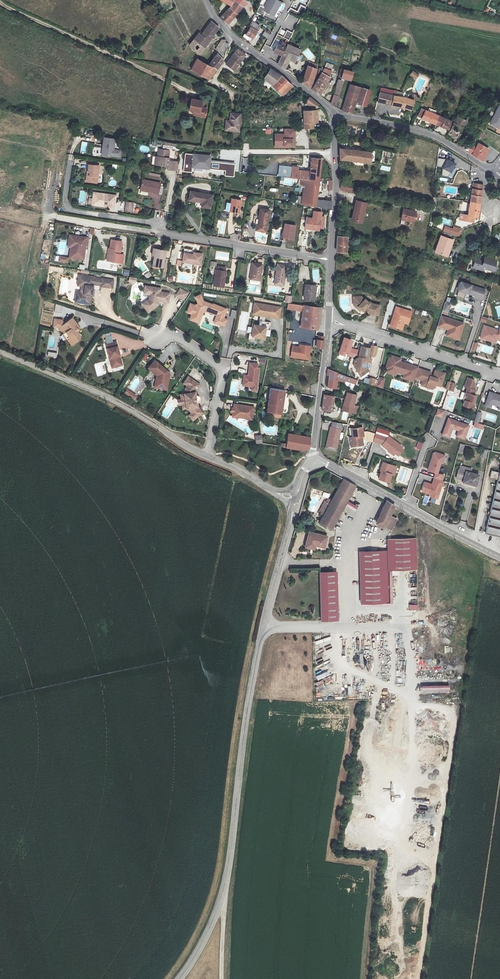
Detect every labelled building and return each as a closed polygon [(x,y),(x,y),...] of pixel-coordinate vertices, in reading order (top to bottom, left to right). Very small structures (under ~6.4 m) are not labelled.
[(233,4),(231,6),(227,11),(220,18),(227,25),(233,19),(238,14),(239,12),(242,7),(248,3),(244,0),(234,0),(233,4)] [(263,11),(274,16),(282,1),(280,0),(268,0),(263,11)] [(301,17),(305,7),(299,5),(297,11),(290,8),(288,12),(301,17)] [(279,18),(284,20),(288,12),(283,9),(279,18)] [(236,18),(229,24),(231,27),(238,20),(236,18)] [(214,24),(211,22),(201,33),(200,32),(198,34),(208,42),(218,28),(218,27),(214,24)] [(253,39),(259,28),(251,23),(249,27),(250,27),(246,35),(253,39)] [(283,38),(289,40),(292,32),(286,30),(283,38)] [(198,33),(194,39),(204,48),(208,42),(198,34),(198,33)] [(192,41),(189,45),(189,46),(199,55),(204,48),(194,39),(193,40),(192,41)] [(224,42),(225,40),(221,40),(215,50),(218,52),(224,42)] [(228,44),(224,42),(218,52),(222,54),(228,44)] [(278,43),(274,52),(282,56),(287,45),(288,43),(285,42),(285,43),(281,42),(280,44),(278,43)] [(299,51),(287,45),(282,56),(278,64),(285,69),(286,66),(285,62),(288,59),(294,62),(299,51)] [(245,56),(237,50),(230,59),(238,65),(245,56)] [(222,60),(216,55),(212,62),(209,66),(216,70),(220,64),(221,63),(222,61),(222,60)] [(209,66),(197,59),(191,70),(208,80),(216,70),(209,66)] [(238,65),(230,59),(225,65),(226,65),(233,71),(238,65)] [(316,69),(307,67),(302,82),(309,87),(312,84),(314,77),(316,69)] [(280,75),(270,69),(267,74),(264,79),(265,80),(272,85),(280,75)] [(323,70),(319,69),(318,75),(320,75),(312,90),(319,95),(330,77),(329,77),(331,72),(324,70),(323,70)] [(353,72),(340,69),(339,74),(337,79),(341,80),(342,75),(352,78),(353,72)] [(412,71),(409,76),(416,80),(419,75),(412,71)] [(280,74),(272,85),(284,96),(286,94),(283,91),(290,83),(280,74)] [(292,85),(290,83),(283,91),(286,94),(293,86),(292,85)] [(339,96),(342,86),(336,84),(333,94),(339,96)] [(366,90),(350,84),(342,111),(349,113),(352,114),(355,103),(362,105),(366,90)] [(396,91),(381,88),(378,102),(385,104),(392,105),(399,107),(404,108),(412,111),(415,101),(402,97),(395,96),(396,91)] [(336,106),(339,96),(333,94),(331,103),(336,106)] [(309,97),(307,102),(311,106),(318,105),(309,97)] [(202,102),(192,100),(189,111),(194,112),(199,114),(198,117),(205,119),(207,110),(203,109),(201,108),(201,107),(202,102)] [(497,106),(489,126),(499,130),(499,126),(499,107),(497,106)] [(422,109),(418,118),(435,124),(438,116),(435,114),(436,111),(429,108),(428,112),(422,109)] [(316,111),(305,112),(305,129),(313,129),(313,123),(317,123),(316,111)] [(239,132),(241,115),(232,113),(231,123),(226,123),(225,130),(239,132)] [(438,116),(435,124),(448,129),(451,121),(438,116)] [(454,122),(453,122),(447,133),(457,137),(463,124),(467,126),(471,119),(466,117),(465,120),(457,116),(454,122)] [(116,141),(105,139),(103,155),(113,157),(116,141)] [(306,154),(307,143),(305,143),(297,142),(295,152),(306,154)] [(469,148),(468,151),(475,156),(476,157),(479,159),(482,161),(489,150),(478,143),(476,146),(472,144),(469,148)] [(373,163),(373,162),(374,153),(365,152),(361,151),(356,150),(353,149),(340,149),(340,154),(340,159),(354,161),(354,160),(359,161),(366,162),(368,162),(371,163),(373,163)] [(155,158),(154,166),(167,168),(166,171),(173,172),(174,162),(168,161),(169,151),(158,150),(157,158),(155,158)] [(211,155),(185,153),(183,171),(192,172),(192,167),(225,170),(225,176),(234,177),(235,164),(210,162),(211,155)] [(293,167),(292,178),(305,179),(319,181),(321,160),(308,158),(307,158),(306,172),(298,171),(298,168),(293,167)] [(443,168),(445,160),(438,158),(436,166),(443,168)] [(441,175),(451,178),(455,162),(445,160),(441,175)] [(97,182),(99,166),(89,164),(88,169),(90,169),(88,181),(97,182)] [(162,183),(143,179),(141,189),(154,192),(153,194),(159,195),(162,183)] [(316,199),(319,181),(305,179),(303,198),(316,199)] [(352,185),(340,183),(340,189),(351,191),(352,185)] [(481,190),(472,188),(470,203),(479,204),(481,190)] [(213,195),(197,192),(196,200),(202,201),(201,207),(210,208),(213,195)] [(115,197),(94,194),(93,201),(95,201),(94,206),(114,208),(115,197)] [(21,205),(37,209),(38,203),(34,202),(35,197),(23,195),(21,205)] [(332,209),(332,202),(326,201),(325,201),(320,201),(316,201),(316,199),(303,198),(302,205),(304,205),(332,209)] [(242,200),(232,199),(230,212),(239,214),(242,200)] [(364,223),(367,202),(355,200),(352,222),(364,223)] [(133,212),(134,202),(125,201),(124,211),(133,212)] [(479,204),(470,203),(468,216),(460,215),(460,219),(473,221),(473,217),(477,218),(479,204)] [(417,219),(418,211),(407,208),(405,216),(417,219)] [(269,211),(260,210),(258,225),(257,225),(256,231),(266,232),(269,211)] [(319,232),(322,213),(315,211),(313,219),(307,218),(305,229),(319,232)] [(296,226),(285,224),(283,238),(294,240),(296,226)] [(444,226),(442,233),(459,237),(461,229),(453,227),(452,228),(444,226)] [(89,238),(71,235),(69,243),(75,244),(76,245),(74,258),(84,260),(87,245),(88,245),(89,238)] [(451,239),(440,236),(435,252),(447,256),(451,244),(450,243),(451,239)] [(346,252),(347,237),(337,237),(336,252),(346,252)] [(126,241),(113,239),(112,248),(115,248),(113,261),(124,262),(126,254),(124,254),(126,241)] [(113,261),(115,248),(112,248),(109,247),(107,259),(113,261)] [(154,264),(164,266),(167,250),(155,248),(154,254),(156,255),(154,264)] [(185,252),(184,261),(201,265),(204,253),(194,252),(194,254),(185,252)] [(494,266),(495,261),(485,258),(484,262),(475,260),(473,268),(472,268),(482,271),(483,269),(492,272),(494,266)] [(262,265),(253,263),(250,279),(260,280),(262,265)] [(287,266),(278,265),(275,284),(284,286),(287,266)] [(217,270),(216,270),(213,286),(224,288),(227,272),(225,271),(217,270)] [(94,276),(79,274),(77,283),(85,284),(83,293),(76,292),(75,301),(90,303),(93,283),(101,284),(101,285),(112,287),(113,279),(102,277),(94,277),(94,276)] [(486,290),(462,281),(459,291),(466,293),(477,297),(476,298),(482,300),(486,290)] [(176,290),(184,291),(185,284),(178,283),(176,290)] [(162,287),(147,284),(145,292),(150,293),(150,298),(146,297),(146,300),(150,306),(154,307),(158,305),(159,300),(170,301),(171,292),(162,290),(162,287)] [(317,287),(306,285),(304,299),(315,300),(317,287)] [(464,300),(466,293),(459,291),(456,297),(464,300)] [(204,300),(202,293),(197,296),(199,302),(196,304),(191,302),(188,311),(193,313),(191,318),(198,321),(200,316),(202,317),(204,311),(207,310),(208,310),(208,308),(212,310),(211,312),(224,317),(228,308),(214,303),(214,304),(204,300)] [(285,295),(284,302),(291,303),(292,296),(285,295)] [(361,296),(358,295),(357,301),(354,304),(357,307),(358,306),(363,310),(365,307),(367,310),(367,312),(378,314),(380,305),(372,303),(370,301),(369,302),(365,298),(364,299),(364,298),(361,296)] [(451,301),(445,300),(442,310),(447,312),(451,301)] [(254,323),(254,325),(269,328),(270,323),(266,323),(267,316),(277,318),(279,306),(255,302),(253,313),(261,315),(259,324),(254,323)] [(317,330),(320,308),(288,303),(287,310),(303,312),(301,328),(317,330)] [(412,311),(396,305),(390,323),(401,328),(404,321),(406,316),(409,318),(412,311)] [(462,323),(440,316),(436,328),(447,332),(445,335),(453,338),(454,333),(460,332),(462,323)] [(63,321),(55,320),(54,328),(58,329),(60,332),(63,332),(64,334),(63,336),(66,341),(67,340),(72,347),(79,342),(76,338),(80,335),(78,332),(80,331),(77,327),(79,326),(73,318),(65,324),(63,321)] [(485,323),(479,337),(485,339),(487,335),(496,338),(499,340),(499,326),(499,329),(485,323)] [(269,328),(254,325),(252,336),(264,338),(266,329),(268,329),(269,328)] [(345,356),(346,353),(350,354),(354,340),(344,337),(339,354),(345,356)] [(117,342),(106,346),(113,369),(123,366),(120,357),(122,357),(117,342)] [(302,348),(293,347),(291,357),(311,360),(313,347),(302,345),(302,348)] [(371,348),(362,346),(360,356),(359,357),(356,359),(355,364),(357,368),(361,366),(363,369),(366,367),(369,355),(373,356),(375,355),(377,347),(371,345),(371,348)] [(484,352),(491,354),(493,348),(486,346),(484,352)] [(399,359),(392,357),(391,360),(388,360),(386,366),(397,370),(396,372),(403,374),(402,378),(413,381),(414,378),(417,370),(407,367),(408,365),(398,362),(399,359)] [(167,370),(155,359),(148,366),(156,373),(156,377),(159,378),(157,386),(166,387),(168,376),(166,375),(167,370)] [(259,366),(251,364),(249,379),(245,378),(243,386),(257,388),(260,370),(258,370),(259,366)] [(397,370),(386,366),(385,368),(386,369),(385,372),(395,375),(396,372),(397,370)] [(431,372),(418,368),(417,370),(414,378),(422,381),(421,386),(431,389),(434,387),(435,385),(441,387),(445,373),(435,370),(433,377),(430,376),(431,372)] [(332,371),(329,370),(328,375),(330,376),(328,388),(336,388),(338,379),(346,381),(351,383),(352,378),(332,371)] [(195,375),(190,380),(194,385),(191,387),(191,392),(189,392),(188,406),(189,406),(195,419),(203,415),(199,407),(200,392),(206,386),(195,375)] [(473,380),(467,378),(464,387),(467,388),(463,400),(464,400),(462,405),(473,409),(474,403),(473,403),(475,396),(473,395),(475,390),(474,390),(475,387),(473,380)] [(124,394),(134,399),(137,394),(127,388),(124,394)] [(284,392),(268,389),(264,410),(280,413),(284,392)] [(498,395),(489,392),(485,403),(491,405),(491,404),(498,407),(497,409),(499,410),(499,396),(497,396),(498,395)] [(357,414),(359,405),(354,403),(357,395),(348,393),(346,399),(344,405),(353,408),(351,413),(357,414)] [(331,412),(334,396),(325,395),(323,410),(331,412)] [(255,408),(235,405),(233,418),(253,421),(255,408)] [(444,411),(438,409),(435,415),(442,417),(444,411)] [(458,431),(458,433),(465,436),(469,426),(448,418),(442,435),(449,437),(452,429),(458,431)] [(342,424),(332,422),(331,428),(330,428),(327,445),(327,446),(338,448),(342,424)] [(357,431),(357,430),(351,430),(352,439),(349,439),(349,448),(355,448),(355,446),(362,446),(361,442),(361,441),(361,439),(363,439),(363,431),(357,431)] [(380,441),(385,434),(377,431),(374,439),(380,441)] [(309,447),(311,438),(289,434),(287,444),(281,443),(281,446),(303,450),(309,447)] [(385,434),(380,441),(384,444),(383,444),(389,449),(390,448),(396,453),(397,452),(401,446),(402,445),(390,436),(389,437),(385,434)] [(443,463),(445,455),(436,452),(434,453),(428,470),(436,472),(434,478),(443,480),(444,475),(438,473),(441,462),(443,463)] [(392,464),(383,461),(379,469),(381,470),(378,477),(388,481),(392,473),(389,472),(392,464)] [(394,474),(397,466),(392,464),(389,472),(392,473),(394,474)] [(475,487),(478,476),(468,472),(466,475),(464,475),(465,471),(459,469),(456,477),(463,480),(462,482),(475,487)] [(499,475),(491,473),(489,481),(497,483),(486,536),(499,539),(499,471),(499,475)] [(356,486),(344,479),(320,522),(332,529),(356,486)] [(425,482),(422,492),(431,495),(430,496),(438,499),(442,486),(443,486),(444,482),(434,479),(432,485),(425,482)] [(394,505),(387,501),(385,505),(384,508),(380,516),(376,523),(391,530),(397,519),(390,515),(394,506),(394,505)] [(329,536),(310,531),(306,547),(311,549),(312,544),(316,545),(326,548),(329,536)] [(386,551),(358,552),(360,604),(389,603),(387,571),(415,570),(414,539),(386,540),(386,551)] [(332,571),(319,573),(320,620),(334,620),(332,571)]
